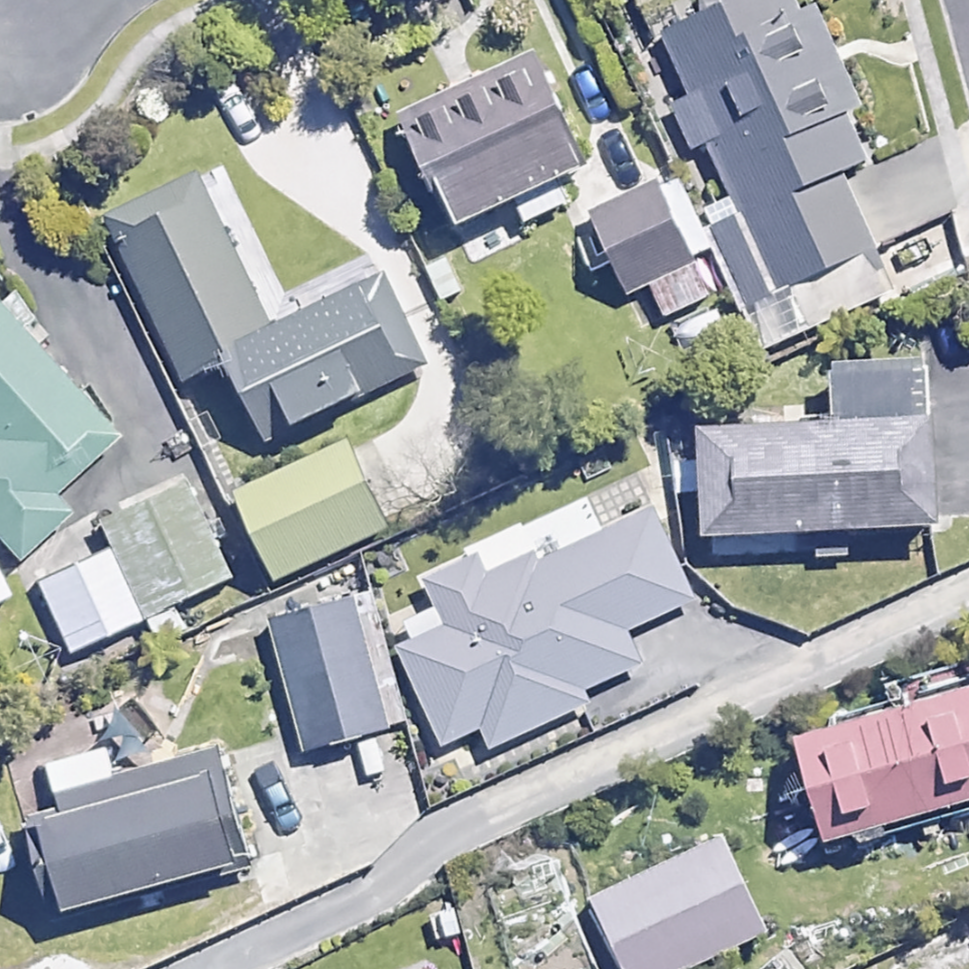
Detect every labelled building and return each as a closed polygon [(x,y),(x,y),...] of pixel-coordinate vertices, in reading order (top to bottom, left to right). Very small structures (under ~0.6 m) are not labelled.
[(650,34),(729,213),(738,209),(827,170),(854,159),(783,0),(726,0),(650,34)] [(555,64),(394,130),(440,240),(601,174),(555,64)] [(842,203),(827,170),(738,209),(772,287),(861,248),(842,203)] [(193,171),(84,221),(156,379),(208,355),(266,328),(258,312),(193,171)] [(642,183),(562,214),(591,285),(670,254),(642,183)] [(258,312),(266,328),(208,355),(242,428),(289,406),(300,428),(380,392),(371,374),(409,356),(366,263),(258,312)] [(54,503),(41,489),(107,432),(0,308),(0,549),(54,503)] [(940,419),(712,422),(714,537),(906,534),(905,514),(942,514),(940,419)] [(347,437),(237,488),(274,567),(384,516),(347,437)] [(180,475),(79,519),(92,548),(121,613),(221,569),(180,475)] [(429,620),(380,644),(427,743),(465,725),(477,749),(576,702),(571,691),(632,662),(616,628),(676,599),(635,515),(519,570),(502,535),(410,579),(429,620)] [(49,645),(121,613),(92,548),(20,579),(49,645)] [(347,589),(258,610),(290,747),(379,727),(347,589)] [(799,732),(824,822),(968,782),(968,685),(799,732)] [(217,761),(30,808),(56,910),(243,863),(217,761)] [(577,892),(611,968),(655,968),(751,928),(710,835),(577,892)]
